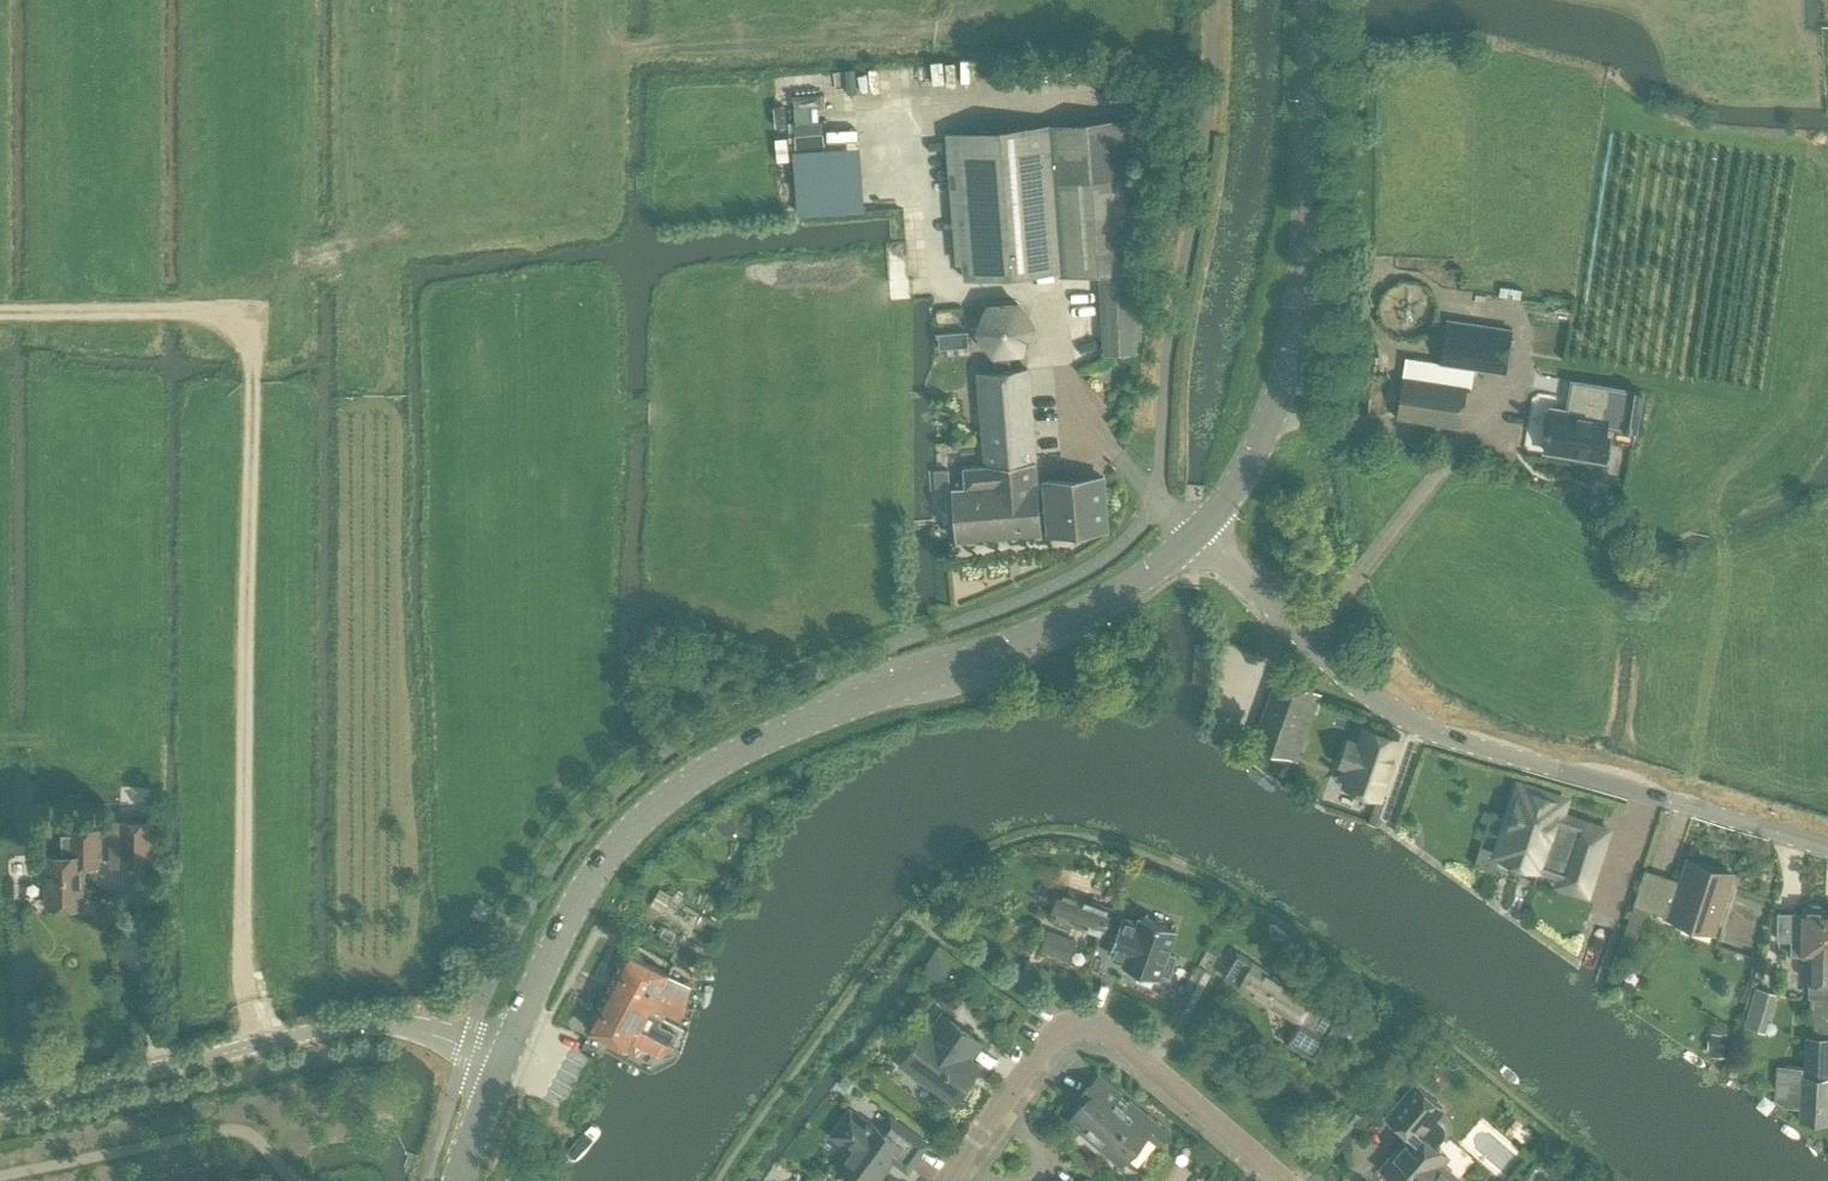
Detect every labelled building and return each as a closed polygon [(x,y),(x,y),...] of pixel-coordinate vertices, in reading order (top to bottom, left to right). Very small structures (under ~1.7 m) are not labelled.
[(1113,352),(1143,350),(1123,119),(953,133),(965,277),(1061,269),(1061,274),(1106,270),(1113,352)] [(824,148),(823,133),(795,135),(796,149),(824,148)] [(1022,352),(1034,326),(1018,303),(989,305),(978,331),(994,355),(1022,352)] [(1447,321),(1440,362),(1506,372),(1512,330),(1447,321)] [(986,466),(964,468),(966,487),(1012,484),(1016,537),(1042,535),(1035,456),(1029,369),(978,373),(986,464),(986,466)] [(1461,428),(1468,386),(1403,376),(1397,419),(1461,428)] [(1641,391),(1572,380),(1569,399),(1576,400),(1574,412),(1552,409),(1552,410),(1547,409),(1543,431),(1548,432),(1545,451),(1605,460),(1609,436),(1604,436),(1606,425),(1627,428),(1627,431),(1630,431),(1630,429),(1636,429),(1640,406),(1639,406),(1641,391)] [(1049,534),(1107,530),(1103,477),(1045,482),(1049,534)] [(966,487),(953,488),(958,542),(1016,537),(1012,484),(966,487)] [(1296,758),(1319,694),(1279,681),(1257,744),(1296,758)] [(1346,784),(1380,796),(1399,740),(1366,728),(1359,746),(1349,742),(1342,763),(1352,767),(1346,784)] [(1498,852),(1497,854),(1500,855),(1518,861),(1536,867),(1543,869),(1543,868),(1561,873),(1558,884),(1587,894),(1609,830),(1579,820),(1577,824),(1559,819),(1565,800),(1519,785),(1498,852)] [(152,866),(152,822),(121,822),(121,866),(152,866)] [(82,867),(98,867),(98,831),(73,831),(73,835),(62,835),(62,857),(39,857),(40,881),(47,881),(47,906),(82,906),(82,867)] [(1662,918),(1715,935),(1734,876),(1687,861),(1680,882),(1675,880),(1672,890),(1643,880),(1635,907),(1634,906),(1624,935),(1636,939),(1646,910),(1663,915),(1662,918)] [(1065,893),(1053,925),(1064,928),(1066,921),(1100,934),(1109,908),(1065,893)] [(1778,913),(1778,941),(1791,941),(1791,957),(1801,957),(1809,958),(1809,998),(1810,998),(1823,998),(1825,910),(1823,910),(1820,904),(1808,904),(1804,910),(1804,914),(1778,913)] [(1138,923),(1122,918),(1109,954),(1125,959),(1122,966),(1159,979),(1161,973),(1169,976),(1176,956),(1168,953),(1176,929),(1140,916),(1138,923)] [(1068,961),(1076,940),(1049,931),(1041,951),(1068,961)] [(626,951),(616,970),(685,1007),(690,988),(689,984),(669,974),(626,951)] [(1237,954),(1223,976),(1263,1003),(1298,1022),(1286,1042),(1303,1053),(1313,1036),(1324,1043),(1338,1020),(1310,1003),(1312,1000),(1277,980),(1237,954)] [(1210,975),(1197,967),(1186,988),(1199,994),(1210,975)] [(616,970),(606,989),(663,1018),(666,1012),(677,1018),(683,1014),(685,1007),(616,970)] [(606,989),(596,1007),(670,1045),(676,1033),(660,1025),(663,1018),(606,989)] [(1758,990),(1753,1007),(1768,1011),(1773,995),(1758,990)] [(1823,998),(1810,998),(1809,1014),(1827,1015),(1827,998),(1823,998)] [(596,1007),(586,1026),(587,1026),(629,1049),(634,1041),(645,1046),(643,1048),(658,1055),(659,1058),(669,1053),(675,1048),(669,1045),(670,1045),(596,1007)] [(967,1061),(980,1044),(942,1015),(932,1029),(930,1027),(907,1058),(919,1067),(916,1071),(954,1099),(957,1096),(963,1096),(967,1089),(966,1084),(977,1068),(967,1061)] [(1806,1038),(1803,1072),(1800,1108),(1799,1120),(1827,1122),(1827,1040),(1806,1038)] [(1800,1108),(1803,1072),(1777,1071),(1775,1101),(1784,1107),(1800,1108)] [(1159,1146),(1169,1135),(1099,1076),(1082,1097),(1087,1102),(1070,1122),(1105,1152),(1109,1147),(1125,1162),(1147,1136),(1159,1146)] [(1428,1098),(1413,1085),(1390,1113),(1414,1133),(1382,1170),(1395,1180),(1458,1180),(1439,1165),(1446,1156),(1436,1147),(1444,1139),(1446,1134),(1446,1129),(1444,1126),(1438,1120),(1445,1112),(1428,1098)] [(862,1122),(851,1114),(835,1135),(853,1148),(838,1168),(854,1180),(876,1180),(894,1158),(907,1168),(924,1146),(891,1121),(883,1132),(864,1118),(862,1122)] [(540,1156),(545,1143),(531,1138),(526,1151),(540,1156)]
